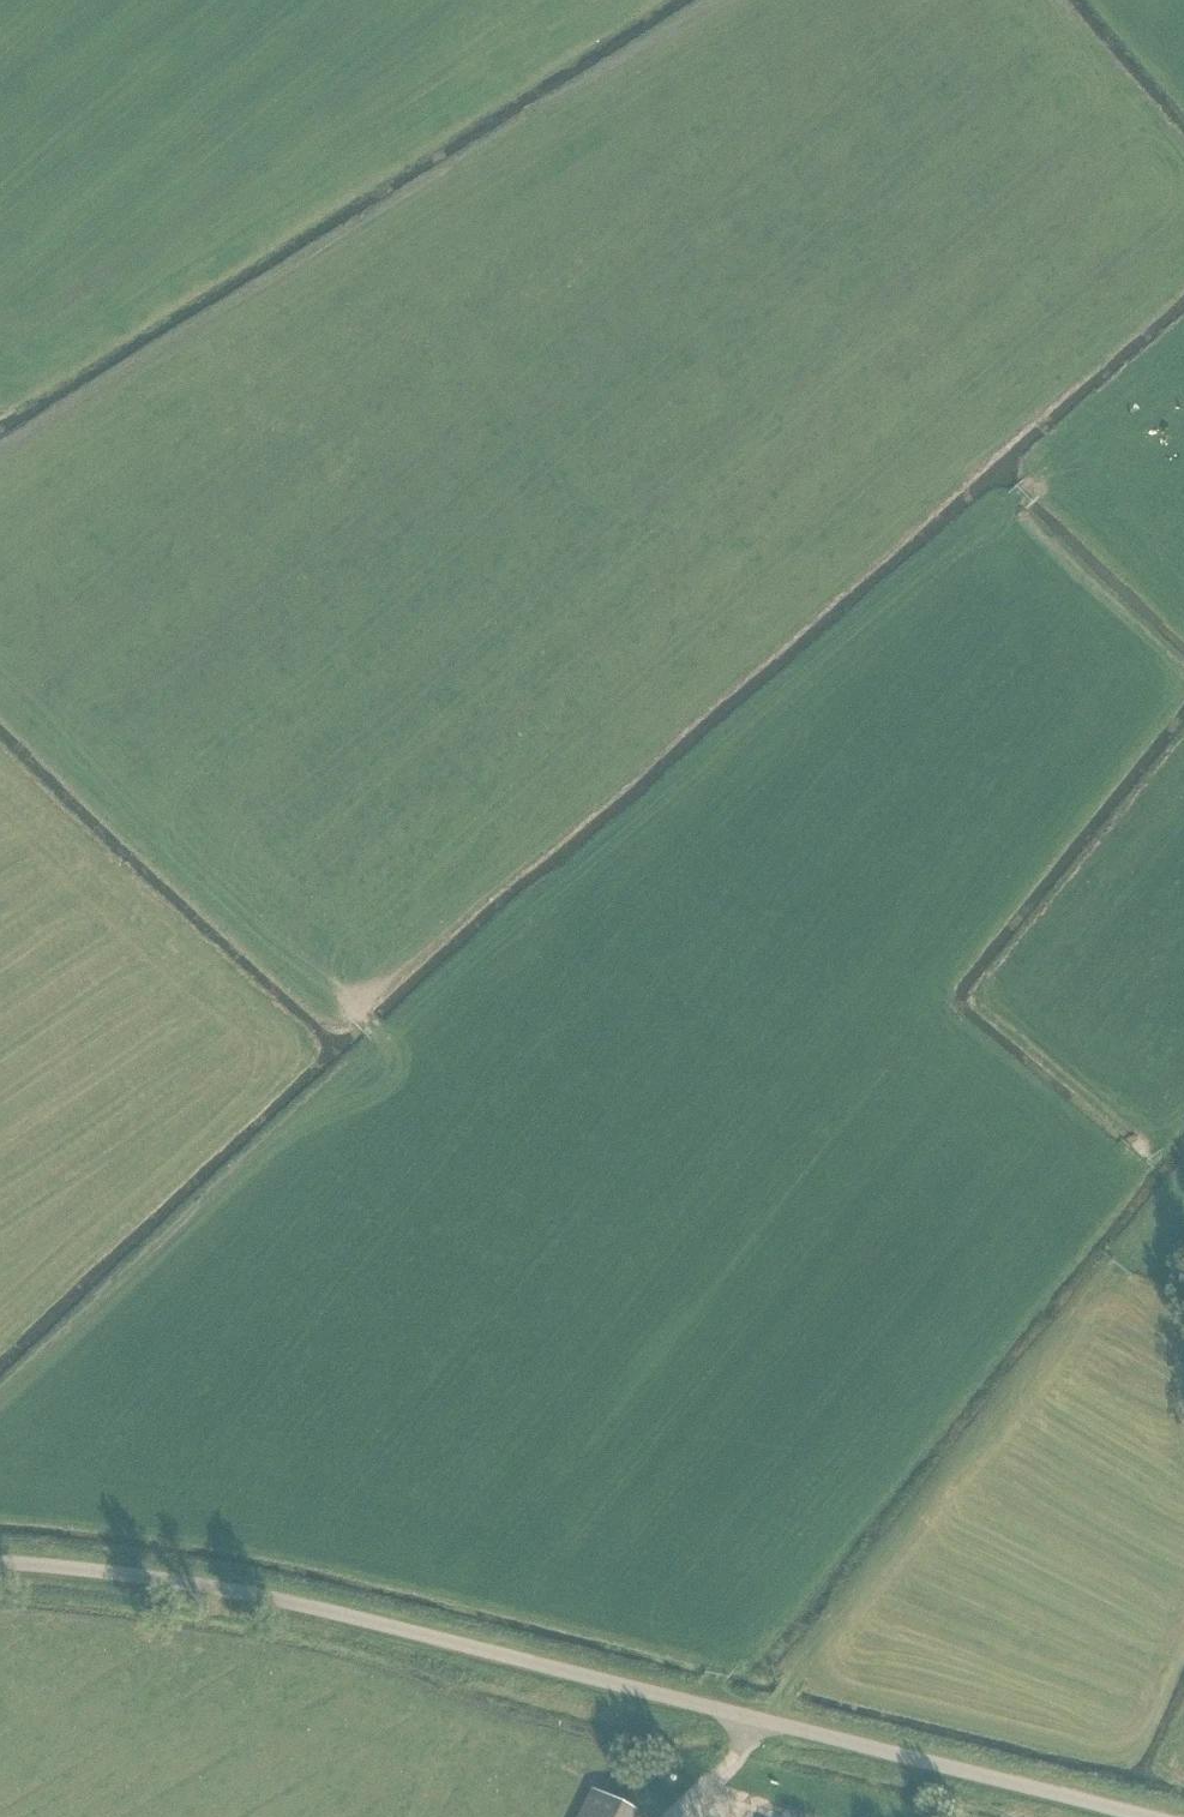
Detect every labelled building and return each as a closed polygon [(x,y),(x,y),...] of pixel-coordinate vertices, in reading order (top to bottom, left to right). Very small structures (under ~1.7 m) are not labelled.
[(637,1812),(591,1790),(578,1816),(634,1816),(637,1812)]
